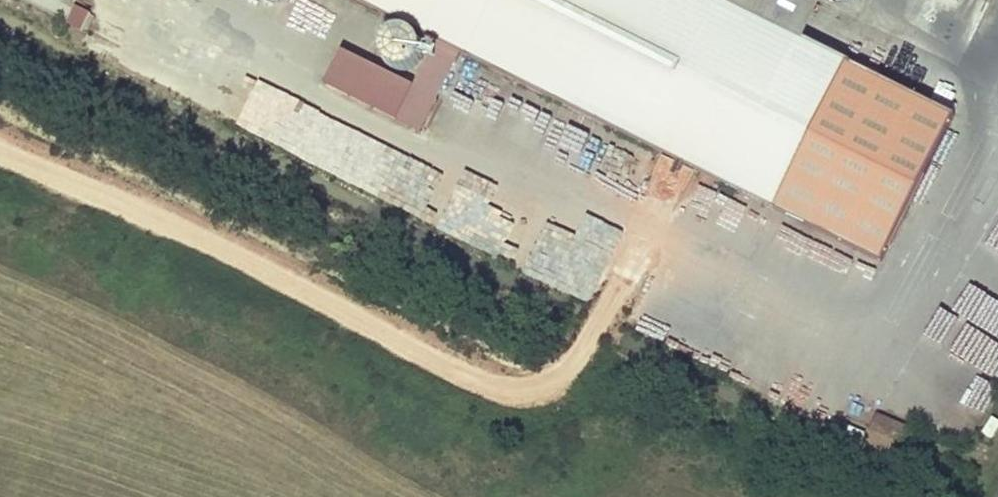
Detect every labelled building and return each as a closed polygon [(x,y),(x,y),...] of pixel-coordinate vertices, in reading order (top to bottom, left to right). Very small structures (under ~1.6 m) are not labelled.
[(888,255),(961,109),(811,33),(765,10),(770,0),(372,0),(888,255)] [(765,10),(811,33),(827,0),(770,0),(765,10)] [(84,32),(91,13),(73,6),(66,25),(84,32)] [(516,113),(500,152),(535,167),(551,127),(516,113)] [(321,124),(303,159),(336,176),(354,141),(321,124)] [(357,140),(338,178),(384,202),(404,164),(357,140)] [(398,185),(389,202),(422,220),(431,203),(398,185)] [(436,231),(575,292),(598,239),(481,187),(467,220),(445,210),(436,231)] [(955,404),(979,419),(997,390),(974,375),(955,404)] [(883,408),(877,422),(904,435),(910,422),(883,408)]
